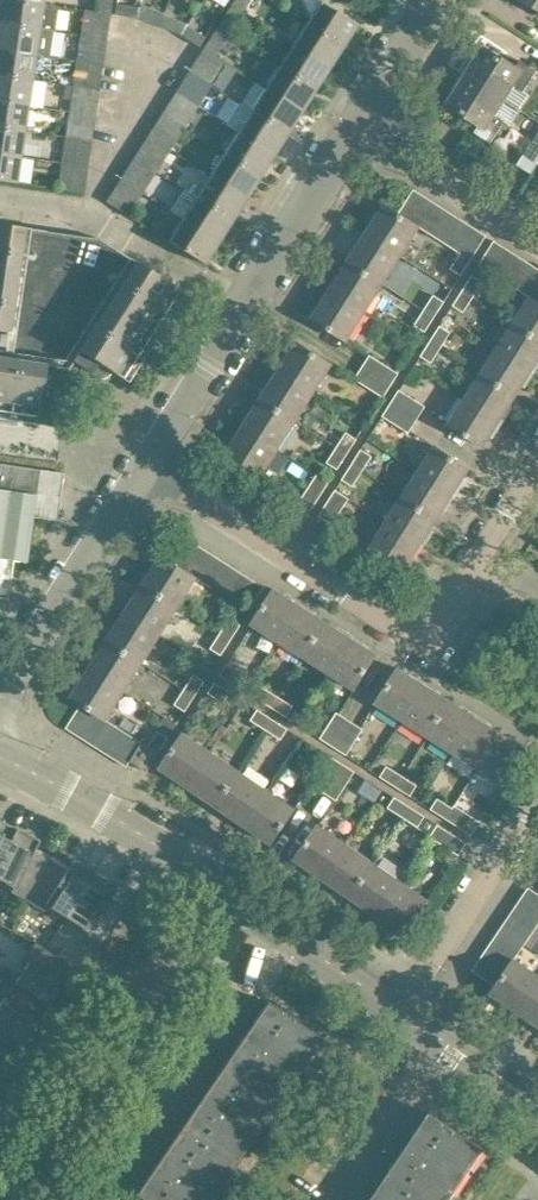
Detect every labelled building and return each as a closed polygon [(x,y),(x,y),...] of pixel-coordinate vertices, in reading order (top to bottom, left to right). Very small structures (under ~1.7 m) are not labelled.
[(43,3),(25,0),(0,0),(0,1),(0,22),(55,30),(59,5),(43,3)] [(96,10),(110,14),(112,0),(97,0),(96,10)] [(231,5),(241,12),(249,0),(234,0),(231,5)] [(321,1),(319,0),(301,0),(309,19),(307,23),(343,46),(357,24),(321,1)] [(120,5),(119,15),(137,18),(138,8),(120,5)] [(228,33),(241,12),(231,5),(217,27),(228,33)] [(146,7),(141,20),(159,26),(164,13),(146,7)] [(84,9),(81,34),(106,37),(110,14),(96,10),(84,9)] [(167,16),(163,28),(181,35),(186,26),(187,24),(167,16)] [(36,53),(51,55),(55,30),(0,22),(0,48),(36,53)] [(307,23),(293,44),(329,67),(343,46),(307,23)] [(204,48),(214,54),(228,33),(217,27),(204,48)] [(190,28),(184,37),(199,47),(205,38),(190,28)] [(81,34),(78,49),(104,53),(106,37),(81,34)] [(316,89),(329,67),(293,44),(279,66),(316,89)] [(36,53),(0,48),(0,74),(32,78),(36,53)] [(472,58),(463,73),(504,99),(513,84),(524,91),(537,71),(521,61),(516,68),(485,48),(477,60),(472,58)] [(251,78),(266,87),(302,110),(316,89),(279,66),(265,57),(251,78)] [(190,70),(212,84),(218,73),(196,59),(190,70)] [(75,72),(73,84),(99,88),(101,76),(75,72)] [(505,122),(494,114),(504,99),(463,73),(453,89),(457,92),(449,104),(480,124),(475,132),(492,143),(505,122)] [(28,104),(32,78),(0,74),(0,100),(28,104)] [(183,81),(176,92),(198,106),(205,95),(183,81)] [(73,84),(69,110),(95,113),(99,88),(73,84)] [(288,131),(302,110),(266,87),(261,94),(252,109),(288,131)] [(184,127),(198,106),(176,92),(162,113),(184,127)] [(28,104),(0,100),(0,125),(24,129),(28,104)] [(226,123),(238,131),(274,154),(288,131),(252,109),(240,101),(226,123)] [(68,122),(66,134),(92,138),(93,126),(68,122)] [(170,149),(177,138),(155,124),(148,135),(170,149)] [(20,155),(24,129),(0,125),(0,152),(20,155)] [(260,175),(274,154),(238,131),(224,152),(260,175)] [(517,164),(530,173),(532,173),(537,163),(537,161),(537,132),(532,141),(517,164)] [(90,151),(92,138),(66,134),(64,147),(90,151)] [(141,145),(135,156),(157,170),(163,159),(141,145)] [(16,183),(20,155),(0,152),(0,181),(16,183)] [(224,152),(211,174),(247,196),(260,175),(224,152)] [(135,156),(121,178),(143,192),(157,170),(135,156)] [(233,218),(247,196),(211,174),(197,195),(233,218)] [(60,175),(58,189),(84,193),(86,179),(60,175)] [(106,201),(111,205),(128,216),(135,204),(113,190),(106,201)] [(414,190),(401,211),(413,219),(426,198),(414,190)] [(197,195),(183,217),(219,240),(233,218),(197,195)] [(439,205),(426,198),(413,219),(423,225),(421,228),(424,230),(439,205)] [(385,205),(368,231),(404,254),(421,228),(423,225),(413,219),(401,211),(399,214),(385,205)] [(439,205),(424,230),(436,237),(451,213),(439,205)] [(463,221),(451,213),(436,237),(448,245),(463,221)] [(183,217),(168,241),(204,264),(219,240),(183,217)] [(463,221),(448,245),(460,253),(476,229),(463,221)] [(68,370),(73,361),(91,373),(94,374),(99,375),(102,374),(105,372),(108,369),(123,379),(179,290),(126,256),(98,238),(90,237),(0,224),(0,411),(36,416),(60,420),(68,370)] [(461,254),(471,261),(487,236),(476,229),(460,253),(461,254)] [(368,231),(350,260),(385,283),(404,254),(368,231)] [(492,274),(508,249),(495,241),(479,265),(492,274)] [(508,249),(492,274),(504,281),(520,257),(508,249)] [(462,275),(471,261),(461,254),(452,268),(462,275)] [(520,257),(504,281),(516,289),(532,265),(520,257)] [(350,260),(331,289),(367,312),(385,283),(350,260)] [(516,289),(528,297),(537,282),(537,269),(532,265),(516,289)] [(464,289),(475,295),(484,280),(474,274),(464,289)] [(530,298),(532,296),(537,300),(537,282),(528,297),(530,298)] [(348,342),(367,312),(331,289),(313,319),(348,342)] [(465,311),(475,295),(464,289),(455,304),(465,311)] [(436,294),(426,309),(436,316),(446,300),(436,294)] [(530,298),(531,299),(516,322),(537,336),(537,300),(532,296),(530,298)] [(427,331),(436,316),(426,309),(416,324),(427,331)] [(516,322),(500,348),(532,369),(537,359),(537,336),(516,322)] [(432,341),(442,347),(452,332),(441,325),(432,341)] [(432,362),(442,347),(432,341),(422,356),(432,362)] [(281,369),(316,392),(333,365),(298,342),(281,369)] [(532,369),(500,348),(483,374),(517,396),(523,386),(522,385),(532,369)] [(364,368),(391,386),(400,373),(372,355),(364,368)] [(383,399),(391,386),(364,368),(355,381),(383,399)] [(281,369),(262,399),(297,421),(316,392),(281,369)] [(517,396),(483,374),(467,399),(499,421),(509,406),(510,407),(517,396)] [(391,403),(419,421),(428,408),(400,390),(391,403)] [(243,428),(278,450),(297,421),(262,399),(243,428)] [(499,421),(467,399),(450,426),(484,448),(491,437),(489,436),(499,421)] [(411,434),(419,421),(391,403),(383,416),(411,434)] [(278,450),(243,428),(225,456),(260,479),(261,478),(278,450)] [(347,432),(337,447),(348,454),(357,439),(347,432)] [(463,479),(470,469),(435,446),(419,471),(453,493),(462,479),(463,479)] [(338,469),(348,454),(337,447),(328,462),(338,469)] [(362,450),(352,465),(362,472),(372,457),(362,450)] [(7,599),(9,584),(13,560),(25,562),(27,562),(33,517),(56,520),(63,473),(0,464),(0,598),(7,599)] [(353,487),(362,472),(352,465),(342,480),(353,487)] [(419,471),(403,497),(438,519),(444,509),(443,508),(453,493),(419,471)] [(317,474),(299,503),(311,511),(330,482),(317,474)] [(332,525),(333,525),(349,499),(336,490),(319,516),(332,525)] [(438,519),(403,497),(386,523),(420,544),(430,529),(431,530),(438,519)] [(386,523),(370,548),(400,568),(401,568),(405,571),(412,560),(411,559),(420,544),(386,523)] [(193,542),(178,564),(188,572),(203,548),(193,542)] [(215,556),(203,548),(188,572),(197,578),(200,580),(215,556)] [(180,606),(197,578),(188,572),(178,564),(177,566),(162,556),(144,583),(180,606)] [(215,556),(200,580),(212,588),(228,564),(215,556)] [(240,572),(228,564),(212,588),(224,596),(240,572)] [(240,572),(224,596),(237,603),(252,579),(240,572)] [(252,579),(237,603),(249,611),(265,587),(252,579)] [(126,612),(162,635),(180,606),(144,583),(126,612)] [(273,593),(253,624),(278,640),(299,607),(285,598),(286,596),(275,589),(273,593)] [(299,607),(278,640),(304,657),(326,622),(316,615),(315,617),(299,607)] [(108,641),(143,664),(162,635),(126,612),(108,641)] [(228,622),(221,632),(232,639),(241,625),(230,618),(228,622)] [(326,622),(304,657),(330,674),(352,640),(336,630),(337,628),(326,622)] [(222,655),(232,639),(221,632),(214,643),(211,648),(222,655)] [(352,640),(330,674),(355,690),(377,655),(366,647),(365,649),(352,640)] [(90,670),(125,692),(143,664),(108,641),(90,670)] [(243,674),(227,664),(221,674),(236,684),(243,674)] [(376,703),(402,720),(424,686),(409,677),(410,675),(399,668),(376,703)] [(81,705),(94,712),(107,720),(108,720),(125,692),(90,670),(72,698),(82,704),(81,705)] [(189,682),(185,690),(195,697),(205,681),(194,674),(189,682)] [(224,702),(231,692),(216,682),(209,692),(224,702)] [(439,696),(424,686),(402,720),(428,736),(451,701),(440,694),(439,696)] [(272,707),(278,697),(263,687),(257,697),(272,707)] [(185,690),(175,705),(186,711),(195,697),(185,690)] [(293,706),(278,697),(272,707),(287,717),(293,706)] [(460,707),(451,701),(428,736),(454,753),(476,719),(460,709),(460,707)] [(79,736),(94,712),(81,705),(67,728),(79,736)] [(252,720),(267,730),(274,720),(259,710),(252,720)] [(91,744),(107,720),(94,712),(79,736),(91,744)] [(337,713),(321,738),(334,747),(350,721),(337,713)] [(489,728),(476,719),(454,753),(480,770),(503,735),(490,727),(489,728)] [(119,727),(108,720),(107,720),(91,744),(103,751),(119,727)] [(289,729),(274,720),(267,730),(282,740),(289,729)] [(350,721),(334,747),(347,755),(363,729),(350,721)] [(119,727),(103,751),(115,759),(131,735),(119,727)] [(127,767),(131,762),(142,744),(158,754),(169,738),(158,731),(149,746),(131,735),(115,759),(127,767)] [(185,733),(161,768),(188,786),(212,751),(185,733)] [(480,770),(503,785),(504,785),(518,763),(518,762),(526,750),(525,749),(524,750),(510,741),(511,740),(503,735),(480,770)] [(142,744),(131,762),(147,772),(158,754),(142,744)] [(212,751),(188,786),(217,806),(240,771),(212,751)] [(325,792),(337,775),(343,764),(332,756),(313,785),(325,792)] [(355,772),(343,764),(337,775),(325,792),(337,800),(355,772)] [(396,786),(402,776),(387,766),(381,777),(396,786)] [(240,771),(217,806),(245,825),(268,790),(269,790),(240,771)] [(418,785),(402,776),(396,786),(411,796),(418,785)] [(375,800),(381,788),(363,779),(357,791),(375,800)] [(268,790),(245,825),(272,844),(296,809),(268,790)] [(448,820),(457,806),(440,796),(431,809),(448,820)] [(389,808),(404,817),(410,807),(395,797),(389,808)] [(448,820),(472,835),(481,822),(457,806),(448,820)] [(425,816),(410,807),(404,817),(419,827),(425,816)] [(16,828),(0,820),(0,861),(16,828)] [(323,878),(346,844),(319,825),(295,859),(323,878)] [(431,837),(459,855),(467,843),(438,825),(431,837)] [(27,901),(50,859),(33,851),(39,840),(16,828),(0,861),(0,881),(13,887),(10,892),(27,901)] [(323,878),(351,897),(374,863),(346,844),(323,878)] [(46,906),(66,919),(95,873),(73,859),(66,869),(50,859),(27,901),(43,911),(46,906)] [(379,916),(402,882),(374,863),(351,897),(379,916)] [(116,886),(95,873),(66,919),(85,931),(82,936),(101,947),(126,908),(109,897),(116,886)] [(410,930),(411,929),(430,901),(402,882),(379,916),(407,935),(410,930)] [(537,911),(537,893),(529,887),(521,899),(537,911)] [(513,911),(536,927),(537,925),(537,911),(521,899),(513,911)] [(513,911),(505,923),(528,939),(536,927),(513,911)] [(505,923),(497,935),(520,951),(528,939),(505,923)] [(513,963),(515,959),(520,951),(497,935),(489,947),(513,963)] [(9,979),(48,1006),(59,1013),(74,991),(63,984),(74,968),(34,942),(23,959),(27,962),(15,981),(10,977),(9,979)] [(489,947),(481,958),(505,975),(513,963),(489,947)] [(481,958),(473,970),(497,986),(505,975),(481,958)] [(515,959),(513,963),(505,975),(497,986),(492,993),(503,1001),(520,1012),(537,985),(537,974),(515,959)] [(88,978),(104,989),(111,980),(95,969),(88,978)] [(9,979),(1,991),(0,992),(0,997),(3,999),(0,1002),(0,1025),(34,1048),(49,1027),(38,1020),(48,1006),(9,979)] [(537,1025),(537,985),(520,1012),(537,1025)] [(322,1038),(266,1001),(224,1064),(273,1098),(285,1080),(290,1083),(307,1058),(302,1055),(315,1036),(320,1040),(322,1038)] [(34,1048),(0,1025),(0,1076),(9,1062),(20,1070),(34,1048)] [(224,1064),(209,1086),(180,1129),(229,1162),(242,1143),(247,1147),(263,1122),(259,1119),(271,1100),(276,1103),(277,1102),(273,1099),(273,1098),(224,1064)] [(424,1199),(444,1199),(449,1192),(454,1195),(471,1170),(466,1167),(479,1148),(484,1152),(485,1150),(430,1113),(388,1176),(424,1199)] [(178,1132),(135,1194),(143,1199),(210,1199),(220,1186),(215,1183),(228,1164),(233,1167),(234,1165),(229,1162),(180,1129),(178,1132)] [(388,1176),(372,1199),(424,1199),(388,1176)]
